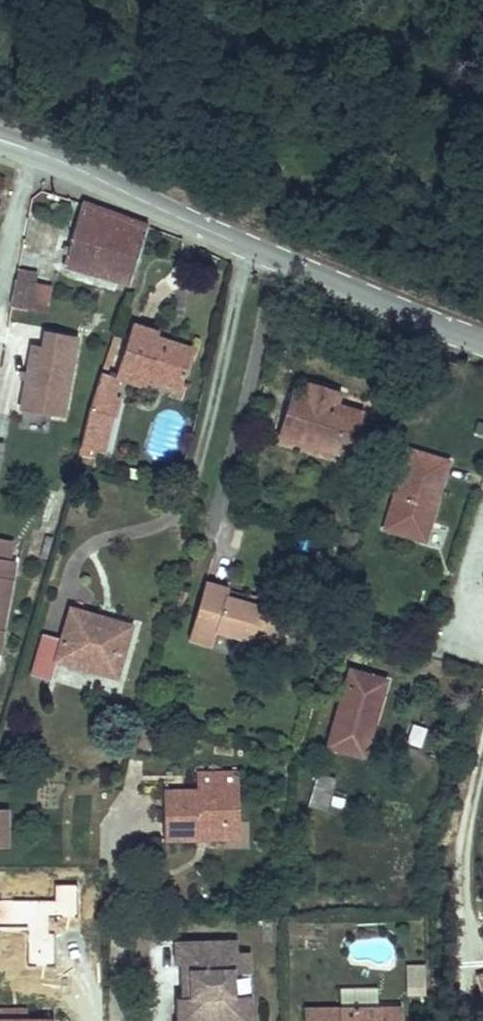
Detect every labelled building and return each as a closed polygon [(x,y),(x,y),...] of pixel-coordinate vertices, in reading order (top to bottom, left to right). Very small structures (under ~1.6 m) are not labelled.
[(64,265),(131,284),(149,227),(82,203),(64,265)] [(35,283),(38,273),(18,269),(16,279),(35,283)] [(30,311),(35,283),(16,279),(11,307),(30,311)] [(48,314),(52,287),(35,283),(30,311),(48,314)] [(181,387),(193,352),(157,340),(159,334),(132,325),(115,377),(146,388),(149,377),(181,387)] [(61,417),(76,340),(45,334),(42,349),(31,347),(19,409),(61,417)] [(108,375),(121,336),(114,334),(102,373),(108,375)] [(117,400),(123,380),(109,375),(108,375),(102,373),(95,395),(117,400)] [(351,457),(363,415),(336,406),(339,392),(307,381),(303,396),(291,392),(278,435),(351,457)] [(101,454),(110,417),(113,418),(117,400),(95,395),(90,410),(81,448),(91,451),(101,454)] [(90,457),(91,451),(81,448),(79,455),(90,457)] [(425,541),(449,463),(408,450),(385,529),(425,541)] [(169,491),(171,484),(164,482),(161,490),(169,491)] [(359,534),(349,531),(346,540),(355,543),(359,534)] [(303,549),(307,539),(296,536),(293,546),(303,549)] [(15,562),(8,561),(12,542),(0,539),(0,643),(15,562)] [(283,648),(294,609),(261,599),(259,607),(245,603),(226,597),(228,589),(205,583),(189,639),(212,646),(216,631),(251,641),(252,638),(283,648)] [(261,599),(247,595),(245,603),(259,607),(261,599)] [(116,678),(128,636),(94,626),(97,617),(71,609),(62,640),(43,634),(31,676),(52,682),(58,661),(116,678)] [(128,636),(131,627),(97,617),(94,626),(128,636)] [(363,757),(374,722),(367,720),(379,679),(350,671),(328,747),(363,757)] [(374,722),(386,681),(379,679),(367,720),(374,722)] [(148,751),(155,727),(146,725),(140,748),(148,751)] [(240,838),(238,773),(197,774),(197,791),(164,791),(165,840),(240,838)] [(326,810),(335,780),(319,775),(310,805),(326,810)] [(251,997),(234,997),(234,974),(251,973),(250,952),(238,953),(238,940),(175,942),(175,966),(188,966),(189,998),(184,999),(184,1020),(252,1020),(251,997)] [(419,981),(418,968),(409,968),(410,981),(419,981)] [(420,994),(419,981),(410,981),(411,994),(420,994)] [(378,1007),(378,988),(340,988),(341,1008),(378,1007)] [(402,1007),(378,1007),(341,1008),(305,1008),(305,1020),(402,1020),(402,1007)] [(27,1011),(0,1011),(0,1020),(27,1020),(27,1011)]
